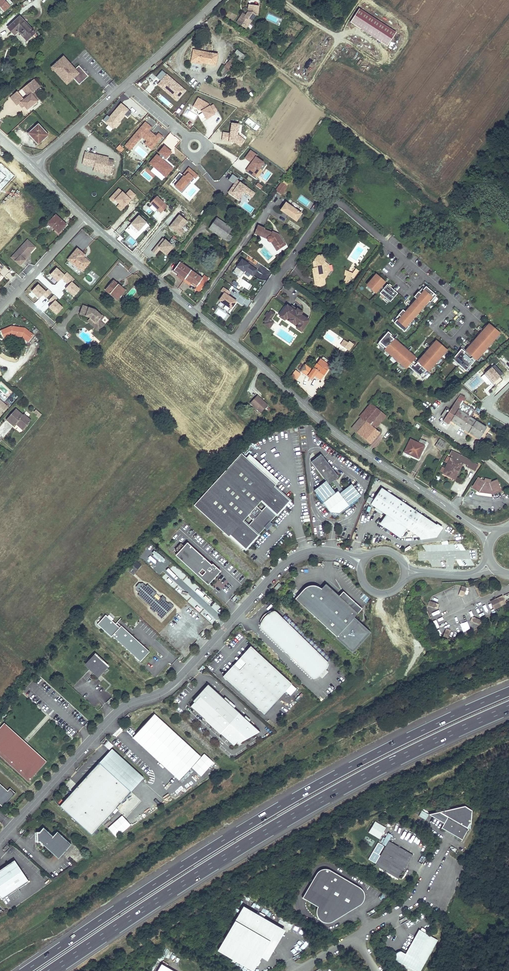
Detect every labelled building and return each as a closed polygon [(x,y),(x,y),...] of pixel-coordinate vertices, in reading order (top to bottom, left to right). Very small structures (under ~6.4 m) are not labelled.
[(4,0),(0,0),(0,7),(4,12),(13,3),(10,0),(7,0),(5,1),(4,0)] [(242,5),(241,12),(241,13),(239,16),(235,13),(229,22),(234,25),(237,26),(241,20),(243,22),(248,16),(250,16),(252,7),(242,5)] [(396,34),(359,10),(350,23),(387,46),(396,34)] [(28,41),(35,33),(19,17),(8,28),(15,35),(18,32),(28,41)] [(237,26),(234,25),(238,29),(243,22),(241,20),(237,26)] [(186,59),(187,49),(184,49),(182,61),(193,63),(193,61),(193,60),(186,59)] [(193,60),(193,61),(206,64),(209,53),(187,49),(186,59),(193,60)] [(63,57),(55,65),(57,68),(54,70),(64,81),(67,79),(69,81),(73,78),(79,85),(86,78),(84,76),(86,74),(79,66),(74,70),(69,65),(70,65),(63,57)] [(162,71),(156,77),(161,81),(159,83),(165,88),(166,87),(175,94),(173,96),(177,100),(185,91),(162,71)] [(34,79),(31,80),(38,88),(40,86),(34,79)] [(10,97),(17,105),(19,103),(21,102),(24,106),(27,109),(37,101),(31,93),(33,91),(38,88),(31,80),(22,88),(28,96),(23,99),(17,91),(10,97)] [(33,91),(31,93),(37,101),(39,99),(33,91)] [(208,104),(198,98),(193,106),(201,111),(206,119),(212,116),(211,115),(214,113),(217,111),(213,105),(210,107),(208,104)] [(131,113),(121,104),(114,112),(115,113),(113,114),(113,113),(109,117),(107,115),(103,120),(107,124),(109,122),(110,122),(115,126),(116,127),(120,123),(119,122),(124,115),(127,118),(131,113)] [(151,128),(145,122),(125,146),(130,150),(142,136),(147,141),(145,143),(151,149),(162,137),(159,133),(156,137),(150,131),(149,131),(151,128)] [(48,136),(37,124),(28,133),(39,145),(48,136)] [(238,125),(232,124),(230,134),(223,133),(222,140),(229,141),(229,142),(230,142),(234,142),(236,143),(240,146),(244,141),(237,135),(238,125)] [(163,144),(148,163),(153,167),(150,171),(162,180),(173,167),(164,160),(172,151),(163,144)] [(257,156),(250,151),(245,158),(252,163),(249,166),(251,168),(248,172),(254,176),(260,168),(262,170),(266,165),(256,157),(257,156)] [(108,157),(85,153),(83,164),(95,167),(105,169),(105,171),(111,172),(113,160),(108,159),(108,157)] [(181,192),(198,175),(189,167),(181,174),(180,173),(171,182),(181,192)] [(238,179),(232,174),(228,180),(234,184),(233,186),(234,187),(231,190),(230,190),(228,192),(238,200),(244,192),(248,195),(251,191),(237,181),(238,179)] [(281,183),(276,191),(281,195),(287,187),(281,183)] [(125,195),(119,189),(110,199),(113,202),(115,200),(119,204),(123,208),(127,204),(126,203),(127,201),(128,202),(135,195),(130,190),(125,195)] [(167,207),(156,196),(150,203),(152,205),(157,209),(161,213),(167,207)] [(301,214),(286,203),(281,210),(296,221),(301,214)] [(216,230),(223,219),(216,214),(209,225),(216,230)] [(55,215),(48,223),(58,233),(65,226),(62,223),(62,222),(55,215)] [(146,223),(139,216),(129,227),(136,234),(146,223)] [(187,222),(179,216),(170,227),(180,235),(183,231),(181,229),(187,222)] [(232,225),(223,219),(216,230),(225,236),(232,225)] [(269,242),(271,242),(275,248),(284,243),(279,234),(272,232),(272,233),(264,230),(265,229),(258,225),(254,234),(267,239),(267,241),(268,242),(269,242)] [(172,246),(163,239),(152,252),(155,254),(160,248),(166,253),(172,246)] [(36,247),(28,240),(16,252),(20,256),(15,261),(20,266),(25,260),(24,259),(30,253),(36,247)] [(275,248),(277,251),(286,245),(284,243),(275,248)] [(77,249),(69,260),(82,271),(89,262),(83,257),(84,255),(77,249)] [(20,256),(16,252),(11,257),(15,261),(20,256)] [(314,284),(322,286),(324,283),(324,278),(326,275),(325,269),(328,265),(324,262),(322,254),(317,255),(315,258),(317,267),(313,267),(314,271),(313,273),(314,284)] [(242,259),(233,272),(240,277),(245,270),(253,276),(257,270),(242,259)] [(182,279),(187,270),(176,262),(171,269),(175,273),(175,274),(176,274),(182,279)] [(72,279),(65,273),(63,275),(56,269),(51,275),(58,281),(61,278),(68,285),(64,289),(73,296),(79,289),(72,282),(72,279)] [(199,279),(187,270),(182,279),(189,284),(190,282),(193,285),(193,286),(197,289),(203,282),(199,279)] [(376,275),(367,285),(375,293),(384,282),(376,275)] [(123,293),(124,291),(117,285),(113,281),(106,291),(117,300),(123,293)] [(390,302),(397,293),(387,284),(380,293),(390,302)] [(51,292),(48,289),(45,292),(38,285),(32,291),(39,298),(43,294),(46,297),(51,292)] [(422,290),(423,291),(424,292),(421,295),(420,294),(419,293),(415,299),(416,299),(417,300),(406,313),(405,312),(404,311),(399,316),(400,317),(401,318),(399,321),(397,320),(394,323),(404,332),(405,331),(409,326),(410,325),(409,324),(413,319),(424,307),(428,302),(429,303),(430,302),(435,297),(435,296),(425,287),(422,290)] [(230,292),(223,288),(221,291),(224,293),(219,301),(231,309),(236,301),(228,296),(230,292)] [(54,300),(57,298),(53,294),(49,300),(52,303),(49,307),(56,313),(62,307),(54,300)] [(48,305),(38,299),(35,305),(45,311),(48,305)] [(416,299),(405,312),(406,313),(417,300),(416,299)] [(96,310),(84,306),(81,315),(90,318),(92,320),(90,321),(94,325),(95,324),(96,324),(100,327),(103,323),(101,322),(105,318),(99,312),(98,313),(96,310)] [(286,306),(278,317),(283,320),(284,318),(296,326),(295,328),(300,331),(307,320),(299,315),(301,312),(296,309),(295,309),(293,312),(291,311),(291,309),(290,308),(286,306)] [(214,313),(226,320),(230,315),(218,307),(214,313)] [(100,327),(96,324),(95,324),(94,325),(90,321),(92,320),(90,318),(87,321),(99,332),(105,325),(103,323),(100,327)] [(269,320),(265,318),(263,321),(264,322),(263,324),(268,328),(272,322),(269,320)] [(465,351),(475,360),(480,354),(479,353),(491,339),(491,340),(498,332),(489,324),(465,351)] [(11,327),(0,331),(4,339),(13,335),(21,336),(29,342),(34,336),(24,329),(11,327)] [(388,332),(379,342),(386,348),(400,360),(407,367),(408,366),(421,377),(427,370),(426,369),(438,355),(439,356),(445,348),(436,341),(414,366),(410,363),(415,357),(394,339),(390,336),(391,335),(388,332)] [(475,360),(476,361),(500,334),(498,332),(491,340),(491,339),(479,353),(480,354),(475,360)] [(349,341),(348,343),(345,348),(349,351),(353,344),(349,341)] [(386,348),(384,350),(406,368),(407,367),(400,360),(386,348)] [(461,349),(452,359),(454,360),(458,364),(466,371),(470,366),(474,361),(471,358),(470,359),(463,353),(464,352),(461,349)] [(317,368),(325,373),(328,368),(321,363),(317,368)] [(494,365),(484,374),(489,380),(490,379),(495,385),(496,386),(502,380),(500,377),(503,374),(494,365)] [(314,366),(307,376),(311,379),(313,377),(319,381),(325,373),(317,368),(314,366)] [(257,395),(250,403),(260,413),(268,405),(257,395)] [(483,439),(491,427),(474,417),(478,410),(466,403),(469,398),(463,395),(447,421),(452,425),(455,421),(483,439)] [(368,401),(358,415),(374,426),(384,412),(368,401)] [(23,415),(16,409),(7,419),(15,425),(16,424),(23,430),(31,420),(28,417),(24,414),(23,415)] [(38,418),(41,413),(35,409),(32,414),(38,418)] [(374,426),(358,415),(357,416),(359,418),(351,429),(370,443),(379,430),(374,426)] [(412,438),(406,451),(419,457),(427,440),(422,437),(420,442),(412,438)] [(444,448),(448,441),(441,437),(437,445),(444,448)] [(445,471),(454,476),(460,465),(462,466),(465,462),(469,464),(469,465),(478,470),(481,463),(472,459),(472,458),(454,448),(451,453),(453,454),(447,467),(445,465),(443,470),(445,471)] [(243,451),(194,503),(229,535),(230,533),(243,545),(246,542),(247,544),(250,540),(251,541),(285,505),(284,505),(287,501),(285,500),(288,497),(275,485),(277,483),(247,456),(243,451)] [(251,452),(247,456),(277,483),(280,480),(251,452)] [(502,491),(497,479),(490,482),(491,480),(485,478),(484,481),(478,477),(471,488),(479,493),(494,494),(502,491)] [(335,492),(326,480),(314,489),(323,501),(323,502),(331,512),(339,513),(349,505),(349,504),(361,495),(351,483),(339,492),(338,490),(335,492)] [(422,516),(382,488),(374,499),(371,504),(387,516),(381,524),(400,537),(406,528),(411,532),(422,516)] [(221,572),(187,543),(175,555),(207,585),(221,572)] [(146,586),(142,583),(138,583),(135,586),(136,590),(139,593),(137,595),(151,607),(150,609),(154,612),(155,611),(159,614),(157,615),(161,619),(173,606),(171,603),(168,603),(165,600),(166,599),(162,596),(158,600),(153,596),(156,593),(147,584),(146,586)] [(302,589),(294,597),(350,651),(357,643),(360,641),(360,640),(361,638),(362,634),(362,632),(362,630),(361,628),(360,627),(359,625),(358,624),(352,618),(361,608),(342,591),(338,595),(325,583),(321,588),(319,586),(316,585),(312,585),(310,585),(307,586),(306,586),(304,587),(302,589)] [(467,587),(462,586),(459,593),(461,596),(465,595),(467,587)] [(451,592),(444,595),(447,601),(454,598),(451,592)] [(503,595),(490,601),(493,610),(506,604),(503,595)] [(429,601),(428,606),(435,609),(438,607),(436,603),(429,601)] [(268,611),(265,613),(262,616),(260,619),(260,621),(260,626),(261,628),(263,630),(263,629),(264,627),(264,625),(266,623),(269,620),(272,617),(274,615),(275,615),(277,614),(279,614),(277,612),(273,611),(268,611)] [(119,627),(105,614),(96,623),(111,637),(112,636),(141,663),(151,652),(122,624),(119,627)] [(279,614),(277,614),(275,615),(274,615),(272,617),(269,620),(266,623),(264,625),(264,627),(263,629),(263,630),(313,679),(317,678),(321,676),(326,670),(328,668),(329,665),(329,663),(279,614)] [(480,626),(482,621),(475,618),(471,619),(473,623),(480,626)] [(467,621),(460,624),(462,631),(470,629),(467,621)] [(293,684),(252,648),(242,659),(247,664),(240,671),(235,666),(225,678),(265,715),(293,684)] [(95,655),(87,664),(98,674),(101,671),(103,669),(106,665),(95,655)] [(82,678),(86,681),(92,674),(89,671),(82,678)] [(208,686),(203,691),(204,692),(190,707),(220,735),(239,714),(208,686)] [(132,737),(178,780),(201,756),(154,713),(132,737)] [(0,727),(0,752),(31,779),(42,766),(47,761),(42,757),(41,757),(8,727),(4,723),(0,727)] [(109,750),(113,745),(108,740),(104,745),(109,750)] [(112,748),(99,762),(130,791),(143,778),(112,748)] [(28,782),(31,779),(0,752),(0,757),(28,782)] [(191,767),(200,776),(214,763),(205,754),(191,767)] [(99,762),(60,806),(91,834),(130,791),(99,762)] [(3,807),(2,808),(16,793),(15,793),(10,788),(8,791),(0,784),(0,804),(3,807)] [(461,841),(469,829),(467,828),(470,824),(471,824),(473,811),(466,806),(429,814),(444,824),(441,828),(461,841)] [(421,810),(418,816),(425,820),(428,814),(421,810)] [(116,837),(130,825),(122,815),(107,827),(116,837)] [(368,833),(380,838),(385,826),(373,821),(368,833)] [(44,828),(40,833),(37,833),(37,842),(40,842),(42,844),(41,845),(43,846),(44,845),(58,859),(71,845),(57,832),(53,837),(44,828)] [(394,844),(389,841),(384,850),(389,853),(394,844)] [(393,874),(399,877),(412,855),(394,844),(389,853),(384,850),(375,865),(379,868),(379,867),(381,867),(387,870),(388,868),(395,872),(393,874)] [(2,900),(28,882),(14,860),(0,870),(0,897),(2,900)] [(398,879),(399,877),(393,874),(395,872),(388,868),(387,870),(381,867),(379,867),(379,868),(398,879)] [(315,874),(303,898),(318,905),(315,910),(317,913),(316,915),(318,920),(326,924),(360,905),(365,895),(361,887),(325,868),(315,874)] [(282,930),(244,907),(219,949),(253,969),(261,955),(266,958),(267,955),(269,956),(273,949),(270,947),(275,939),(278,941),(282,933),(281,932),(282,930)] [(419,929),(405,954),(401,952),(400,952),(398,952),(397,953),(396,954),(395,955),(395,956),(395,957),(395,958),(395,959),(396,960),(416,970),(420,970),(437,940),(419,929)]
